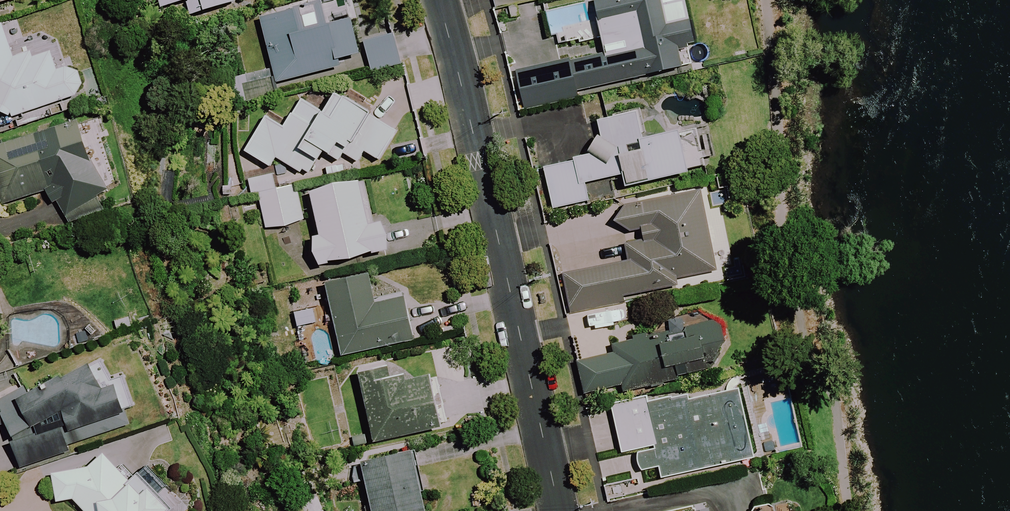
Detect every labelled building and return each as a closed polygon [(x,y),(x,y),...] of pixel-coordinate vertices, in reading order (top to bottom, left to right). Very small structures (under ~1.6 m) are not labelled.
[(242,0),(159,0),(162,8),(180,3),(184,18),(242,1),(242,0)] [(694,64),(690,46),(698,45),(688,0),(599,0),(595,1),(606,53),(516,73),(524,110),(582,97),(594,94),(592,87),(694,64)] [(264,19),(276,73),(245,80),(250,103),(281,96),(278,82),(339,68),(337,60),(362,55),(354,18),(320,26),(315,7),(264,19)] [(4,24),(0,26),(0,112),(3,121),(93,91),(84,62),(59,70),(53,51),(34,57),(32,51),(15,57),(4,24)] [(403,64),(395,33),(365,40),(373,71),(403,64)] [(400,132),(337,93),(325,112),(303,98),(285,126),(266,115),(244,151),(271,167),(277,158),(309,177),(325,151),(341,161),(345,153),(359,162),(365,151),(382,161),(400,132)] [(649,139),(642,109),(598,120),(606,153),(545,167),(554,209),(590,200),(586,183),(623,175),(626,187),(707,168),(698,127),(649,139)] [(100,112),(0,139),(0,202),(47,189),(51,205),(58,204),(62,217),(112,203),(108,188),(120,184),(100,112)] [(370,226),(361,182),(312,193),(321,236),(315,237),(320,265),(391,250),(385,223),(370,226)] [(307,221),(299,187),(259,196),(267,230),(307,221)] [(707,214),(702,190),(620,208),(625,232),(642,228),(645,240),(626,243),(630,261),(563,276),(571,313),(623,302),(675,290),(721,281),(715,257),(730,253),(721,211),(707,214)] [(379,305),(373,276),(330,285),(345,354),(420,338),(412,298),(379,305)] [(613,344),(615,353),(579,362),(586,392),(622,383),(625,392),(707,371),(705,360),(724,355),(716,324),(688,332),(684,317),(667,322),(671,339),(655,343),(652,344),(650,335),(613,344)] [(96,366),(43,384),(1,399),(0,396),(0,426),(9,423),(24,466),(70,450),(69,446),(133,424),(119,385),(104,390),(96,366)] [(397,379),(394,367),(361,375),(377,442),(444,426),(430,371),(397,379)] [(760,457),(743,382),(650,402),(649,396),(612,404),(622,453),(637,450),(641,471),(660,467),(662,478),(760,457)] [(173,508),(138,473),(132,478),(105,451),(90,467),(54,472),(58,502),(78,500),(87,510),(170,510),(173,508)] [(415,452),(364,463),(375,510),(428,510),(415,452)]
